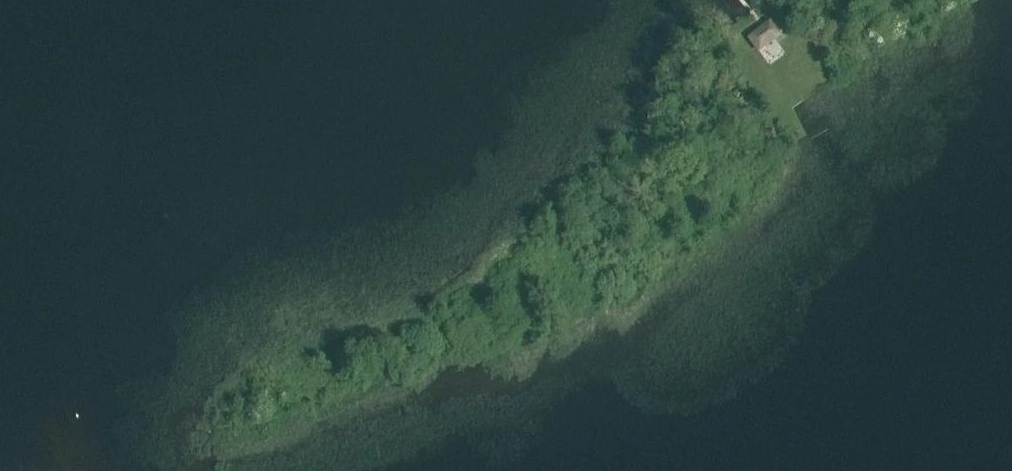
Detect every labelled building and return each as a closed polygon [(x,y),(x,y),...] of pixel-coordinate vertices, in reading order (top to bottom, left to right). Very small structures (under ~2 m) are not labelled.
[(778,36),(770,24),(750,39),(758,51),(778,36)]
